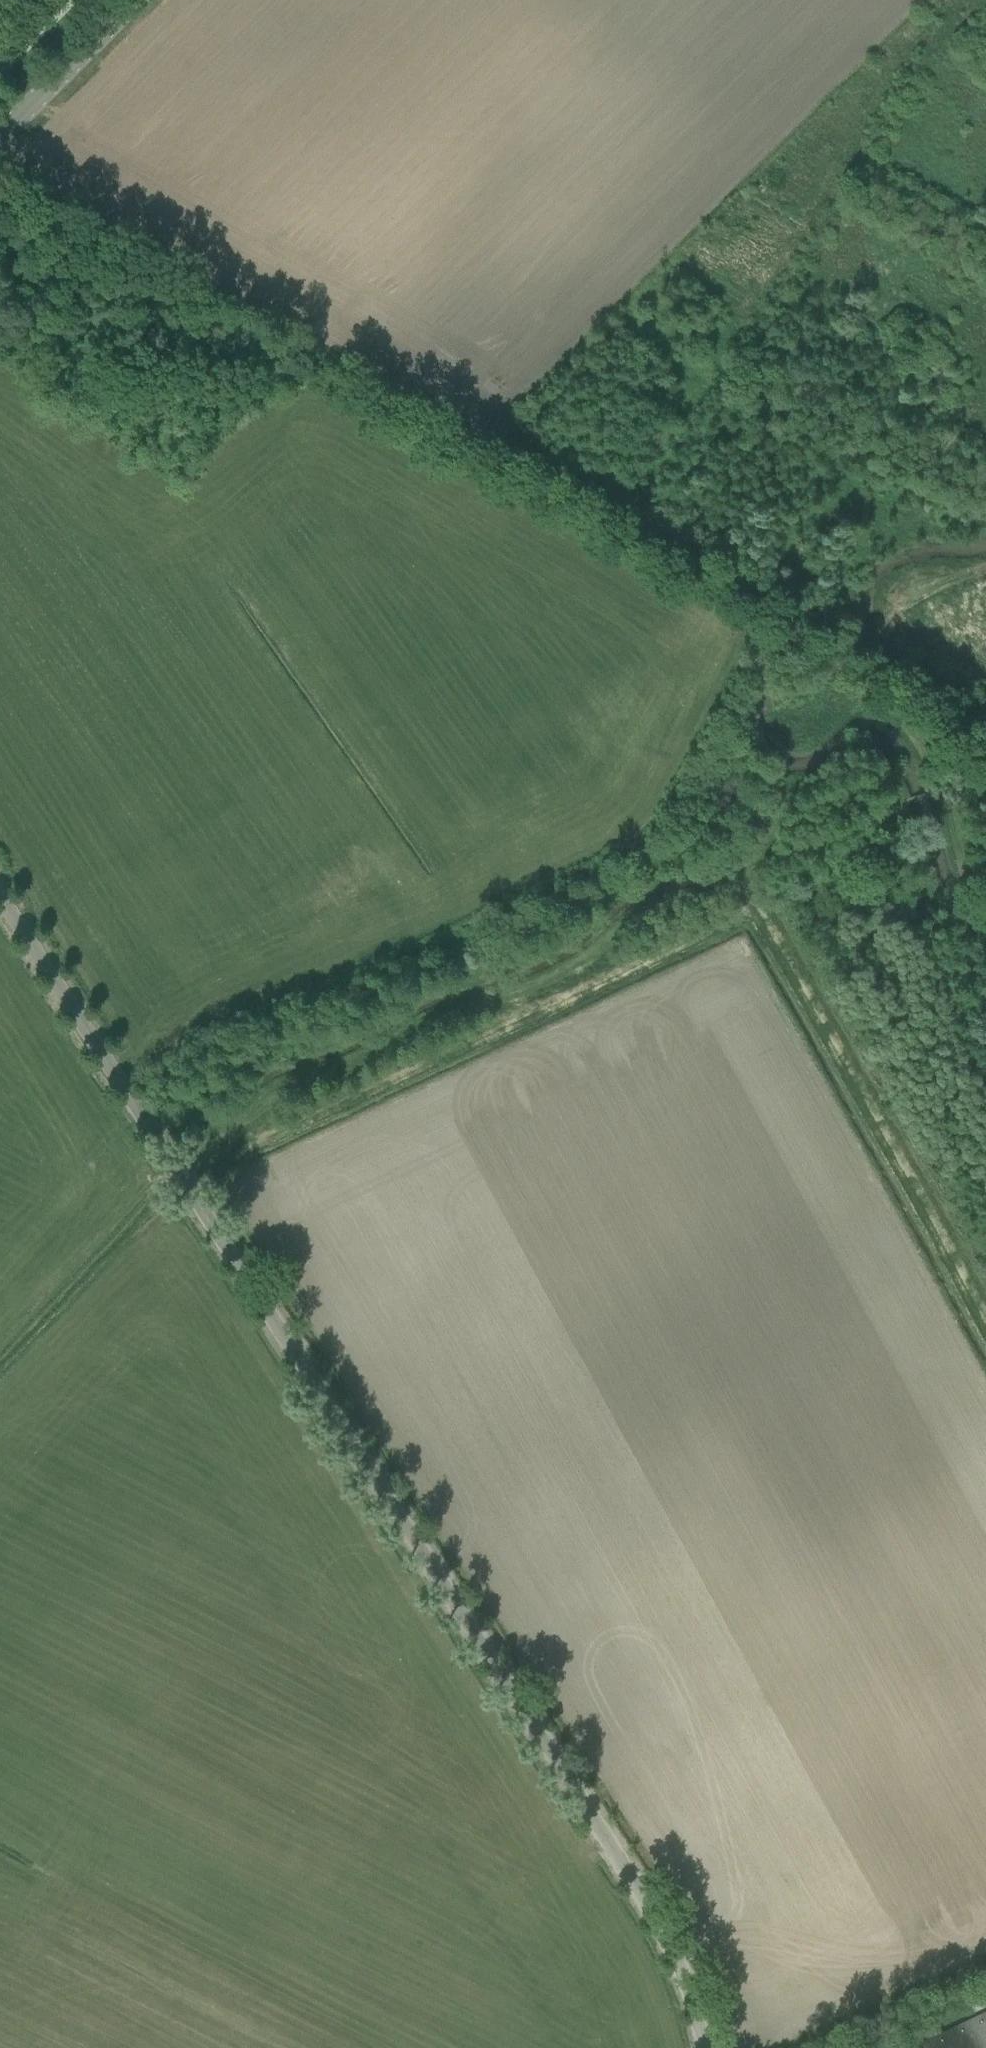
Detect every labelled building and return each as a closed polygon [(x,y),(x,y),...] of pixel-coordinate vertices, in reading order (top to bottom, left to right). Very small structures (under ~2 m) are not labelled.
[(910,2047),(985,2047),(985,2013),(910,2047)]
